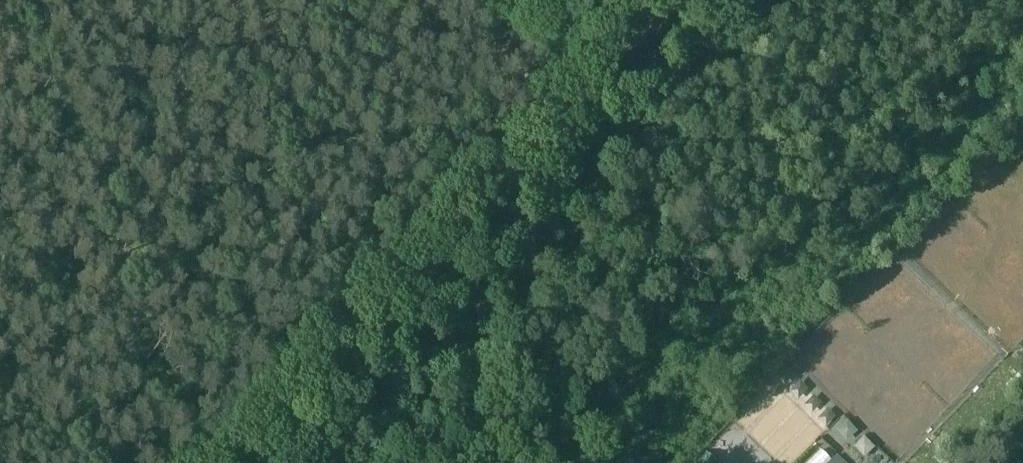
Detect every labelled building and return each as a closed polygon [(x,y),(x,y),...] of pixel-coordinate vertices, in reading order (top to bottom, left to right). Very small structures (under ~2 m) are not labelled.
[(738,421),(780,462),(795,462),(839,420),(790,370),(738,421)]
